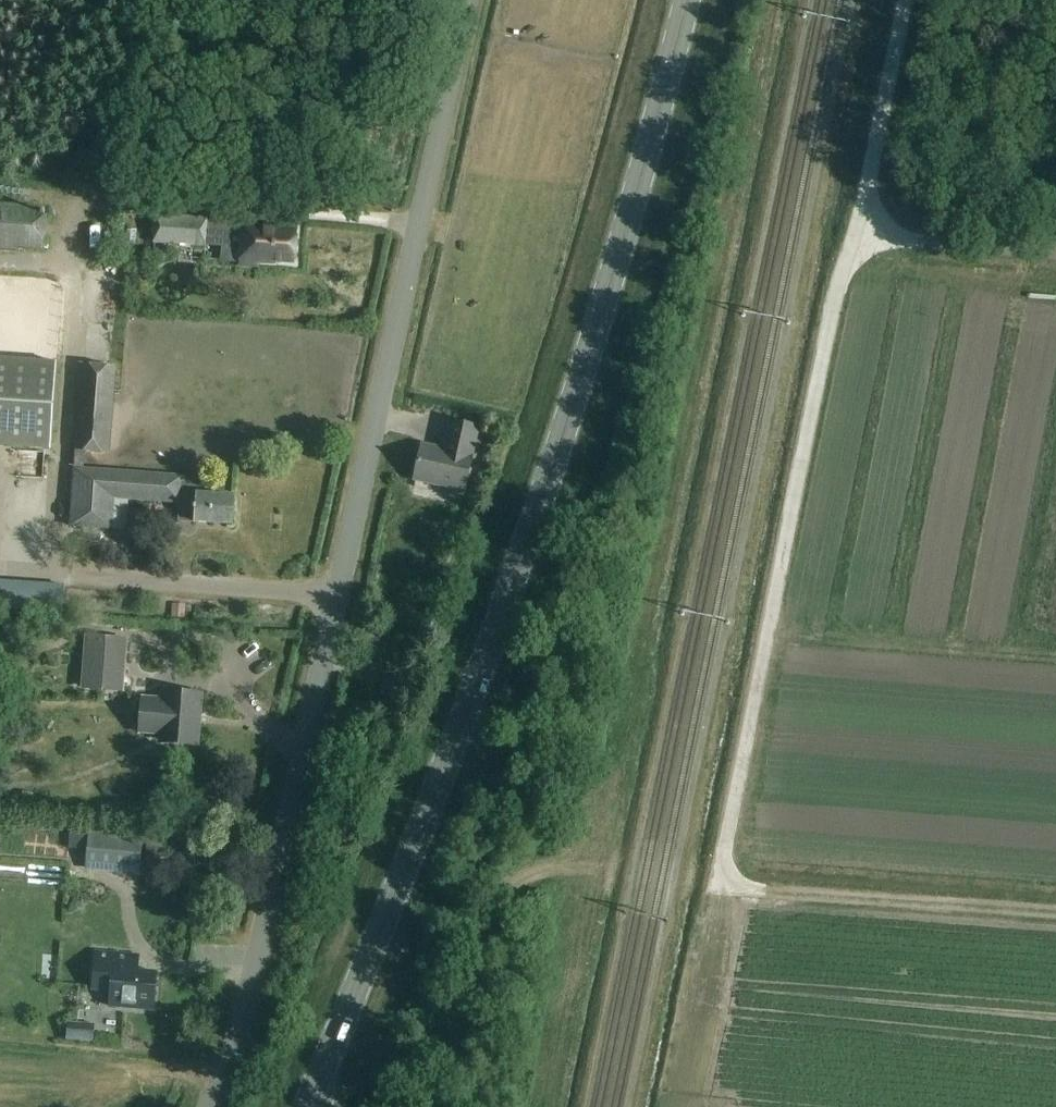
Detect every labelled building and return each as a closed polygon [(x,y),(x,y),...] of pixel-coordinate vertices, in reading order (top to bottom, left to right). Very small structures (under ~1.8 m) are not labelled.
[(45,213),(0,210),(0,250),(43,253),(45,213)] [(199,232),(200,219),(180,217),(179,231),(199,232)] [(295,263),(297,233),(275,232),(276,230),(263,229),(264,224),(243,223),(240,266),(259,267),(259,263),(276,264),(276,262),(295,263)] [(52,448),(58,362),(0,358),(0,445),(52,448)] [(109,454),(116,368),(84,365),(71,527),(113,530),(115,500),(181,505),(180,521),(233,526),(235,497),(202,494),(203,479),(84,469),(85,452),(109,454)] [(471,456),(477,427),(450,421),(443,450),(421,445),(413,480),(448,488),(448,491),(463,494),(471,456)] [(124,694),(128,639),(85,636),(82,692),(124,694)] [(196,741),(199,699),(196,695),(168,693),(164,697),(164,702),(143,700),(141,734),(161,735),(161,738),(165,743),(192,745),(196,741)] [(141,875),(144,833),(89,829),(85,870),(141,875)] [(153,1010),(156,973),(138,972),(139,956),(96,952),(93,990),(111,991),(110,1007),(153,1010)] [(80,1020),(80,1039),(109,1038),(108,1019),(80,1020)]
